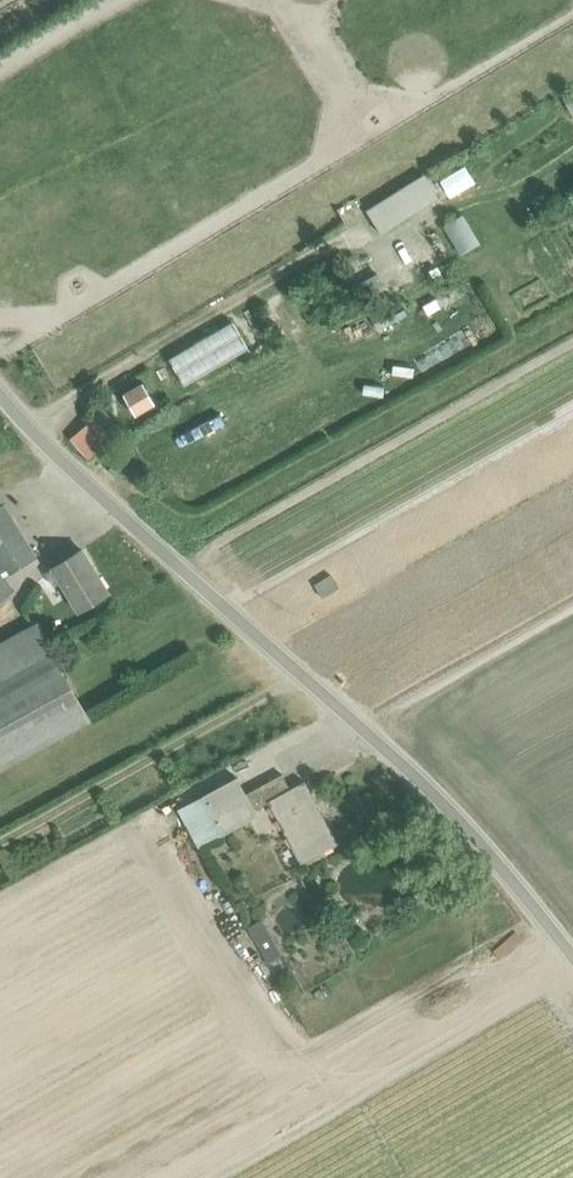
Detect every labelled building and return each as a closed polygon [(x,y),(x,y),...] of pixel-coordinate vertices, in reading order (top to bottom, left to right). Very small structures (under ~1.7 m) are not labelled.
[(424,174),(366,210),(382,235),(439,199),(424,174)] [(233,322),(169,359),(185,386),(248,349),(233,322)] [(137,413),(158,400),(151,389),(145,377),(124,389),(130,400),(137,413)] [(97,402),(87,410),(96,421),(99,424),(108,416),(97,402)] [(72,440),(89,460),(112,440),(99,424),(96,421),(72,440)] [(15,591),(6,577),(37,556),(0,496),(0,600),(15,591)] [(82,550),(53,568),(79,611),(109,593),(82,550)] [(91,721),(37,623),(0,644),(0,771),(91,721)] [(238,777),(203,796),(224,835),(257,816),(254,809),(269,801),(302,864),(338,844),(338,843),(335,844),(317,812),(320,810),(305,782),(304,782),(291,789),(283,774),(246,793),(238,777)] [(248,928),(269,964),(283,955),(262,920),(248,928)]
